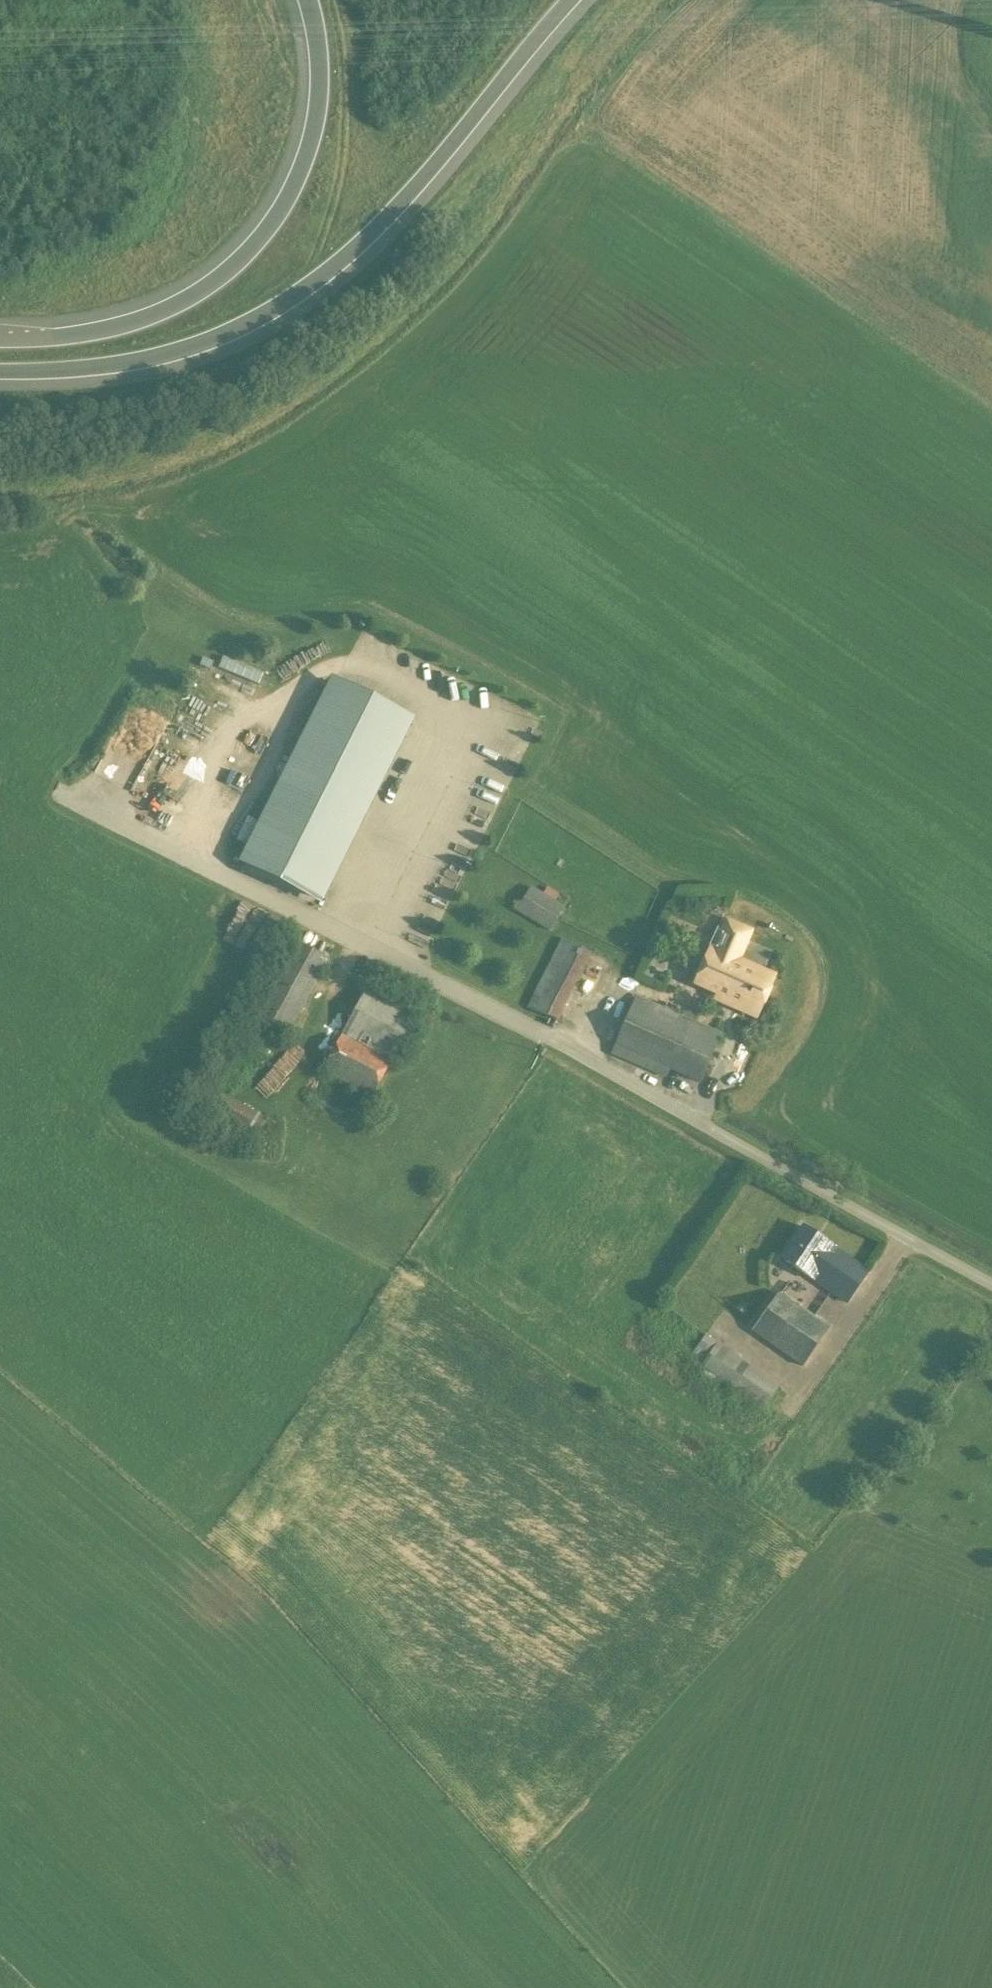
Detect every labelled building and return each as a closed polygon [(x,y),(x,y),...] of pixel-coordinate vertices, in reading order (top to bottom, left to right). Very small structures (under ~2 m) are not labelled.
[(257,682),(260,673),(222,657),(218,665),(257,682)] [(238,857),(309,895),(404,718),(332,680),(238,857)] [(530,886),(515,911),(549,931),(564,907),(530,886)] [(750,932),(726,922),(714,951),(710,949),(696,982),(738,1000),(736,1006),(757,1015),(773,977),(737,961),(750,932)] [(591,952),(561,938),(528,1007),(558,1020),(591,952)] [(329,959),(295,940),(252,1018),(286,1037),(329,959)] [(367,985),(341,1034),(322,1069),(372,1097),(390,1061),(417,1010),(367,985)] [(722,1033),(636,994),(610,1054),(665,1078),(669,1069),(700,1082),(722,1033)] [(210,1113),(254,1138),(265,1118),(222,1093),(210,1113)] [(813,1281),(845,1303),(868,1269),(835,1247),(835,1246),(803,1226),(781,1259),(813,1280),(813,1281)] [(778,1292),(751,1331),(802,1367),(829,1328),(778,1292)] [(778,1387),(705,1335),(688,1360),(699,1368),(700,1366),(761,1410),(778,1387)]
